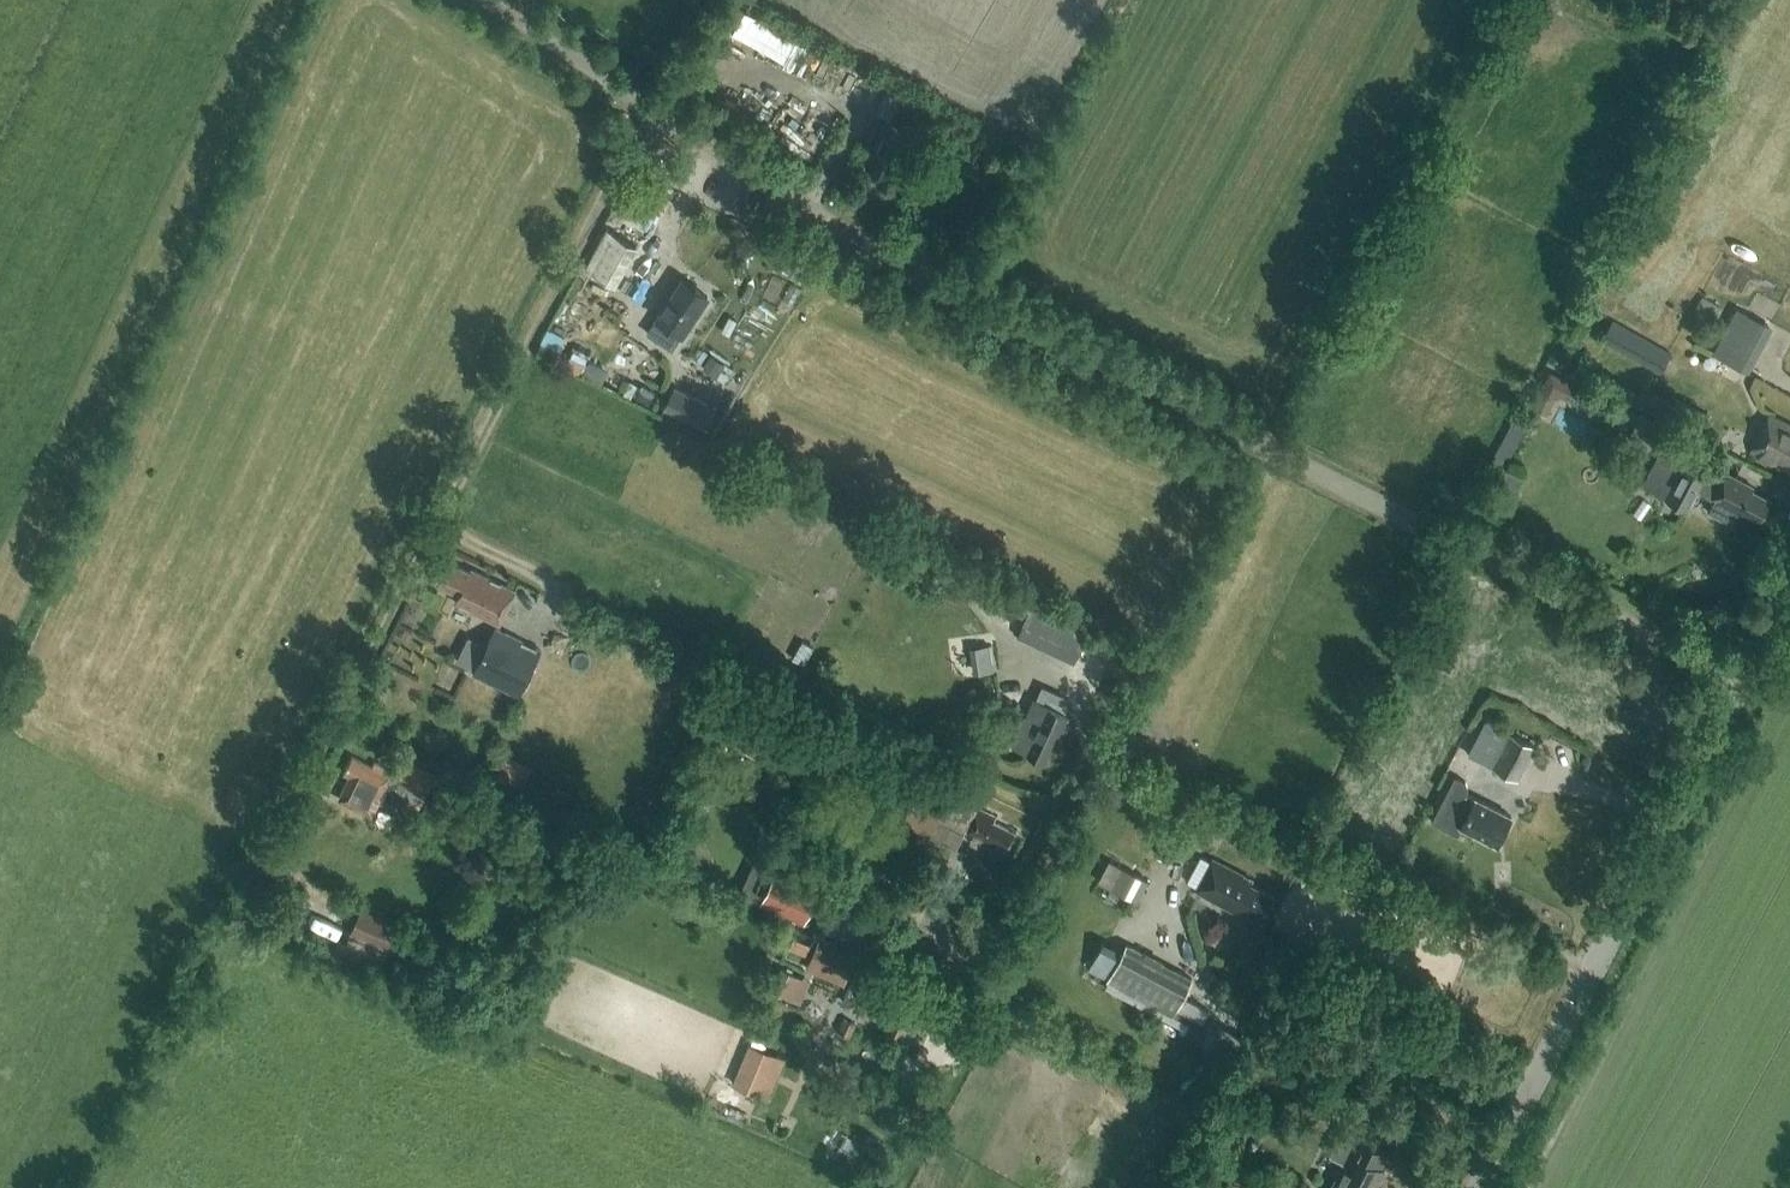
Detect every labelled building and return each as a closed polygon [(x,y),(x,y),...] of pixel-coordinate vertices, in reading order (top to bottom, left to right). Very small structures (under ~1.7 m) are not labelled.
[(733,32),(784,61),(796,40),(744,12),(733,32)] [(910,150),(917,136),(908,131),(921,103),(816,51),(789,103),(825,121),(821,127),(828,131),(829,129),(837,131),(852,101),(889,119),(867,163),(892,175),(906,148),(910,150)] [(617,285),(638,246),(607,229),(585,268),(617,285)] [(1630,246),(1617,240),(1607,259),(1620,265),(1630,246)] [(782,267),(797,275),(802,264),(787,256),(782,267)] [(682,278),(657,316),(647,332),(672,349),(708,295),(682,278)] [(793,305),(802,289),(791,284),(783,300),(793,305)] [(1721,307),(1702,297),(1695,309),(1714,320),(1721,307)] [(1769,323),(1736,307),(1730,320),(1713,351),(1745,368),(1769,323)] [(1672,352),(1613,319),(1602,339),(1661,372),(1672,352)] [(558,350),(541,341),(535,353),(552,361),(558,350)] [(710,353),(702,366),(717,375),(725,362),(710,353)] [(1673,402),(1641,387),(1638,393),(1582,365),(1579,373),(1697,429),(1705,412),(1676,398),(1673,402)] [(1577,404),(1584,389),(1551,372),(1532,404),(1547,413),(1555,397),(1561,396),(1577,404)] [(637,396),(650,403),(655,392),(643,385),(637,396)] [(663,407),(708,430),(719,407),(674,385),(663,407)] [(1589,407),(1625,422),(1632,404),(1596,390),(1589,407)] [(1769,410),(1750,448),(1776,462),(1779,457),(1789,463),(1789,420),(1769,410)] [(1625,438),(1660,455),(1670,433),(1636,416),(1625,438)] [(1702,475),(1682,465),(1665,500),(1687,510),(1696,491),(1710,497),(1710,498),(1713,499),(1707,511),(1733,524),(1739,512),(1740,512),(1742,509),(1760,518),(1769,498),(1751,489),(1753,486),(1722,471),(1720,476),(1705,469),(1702,475)] [(1516,490),(1523,474),(1504,466),(1495,480),(1516,490)] [(471,572),(449,561),(439,583),(460,593),(456,602),(499,623),(515,590),(472,569),(471,572)] [(1004,607),(1027,618),(1036,598),(1014,588),(1007,601),(1004,607)] [(1090,629),(1036,598),(1027,618),(1019,635),(1075,661),(1090,629)] [(519,694),(541,650),(496,628),(474,672),(519,694)] [(970,644),(972,673),(998,672),(997,643),(970,644)] [(1070,714),(1071,699),(1043,687),(1017,745),(1027,750),(1026,751),(1047,760),(1055,742),(1059,744),(1072,715),(1070,714)] [(1533,744),(1509,732),(1510,730),(1496,723),(1489,736),(1482,733),(1476,745),(1494,753),(1488,765),(1516,779),(1533,744)] [(494,781),(524,794),(537,765),(507,752),(494,781)] [(372,815),(379,801),(398,811),(404,799),(419,807),(435,774),(410,762),(405,770),(397,766),(394,771),(376,762),(373,767),(353,757),(345,773),(352,776),(340,799),(372,815)] [(1511,815),(1467,793),(1466,792),(1468,787),(1466,780),(1455,774),(1432,820),(1458,835),(1463,826),(1497,843),(1511,815)] [(999,844),(1006,848),(1014,831),(993,821),(996,816),(977,807),(976,808),(950,796),(938,819),(964,832),(963,834),(996,850),(999,844)] [(1261,919),(1274,895),(1251,882),(1254,877),(1215,855),(1197,887),(1242,912),(1244,909),(1261,919)] [(1138,901),(1149,880),(1110,860),(1099,881),(1138,901)] [(805,923),(820,889),(775,869),(760,902),(805,923)] [(858,918),(885,931),(892,917),(866,904),(858,918)] [(388,952),(400,924),(361,907),(349,935),(388,952)] [(845,985),(856,958),(818,941),(806,968),(845,985)] [(1173,1014),(1192,978),(1127,944),(1108,980),(1173,1014)] [(788,996),(797,975),(781,968),(772,989),(788,996)] [(915,1030),(924,1011),(901,1000),(902,996),(862,978),(850,1005),(889,1023),(886,1030),(886,1034),(888,1037),(896,1040),(900,1040),(903,1037),(908,1026),(915,1030)] [(858,1023),(844,1018),(838,1033),(852,1038),(858,1023)] [(770,1098),(786,1058),(749,1043),(733,1083),(770,1098)] [(741,1122),(744,1112),(731,1106),(727,1116),(741,1122)] [(1385,1168),(1382,1166),(1388,1153),(1343,1129),(1330,1153),(1345,1161),(1331,1187),(1374,1187),(1385,1168)] [(887,1164),(875,1157),(870,1167),(882,1174),(887,1164)]
